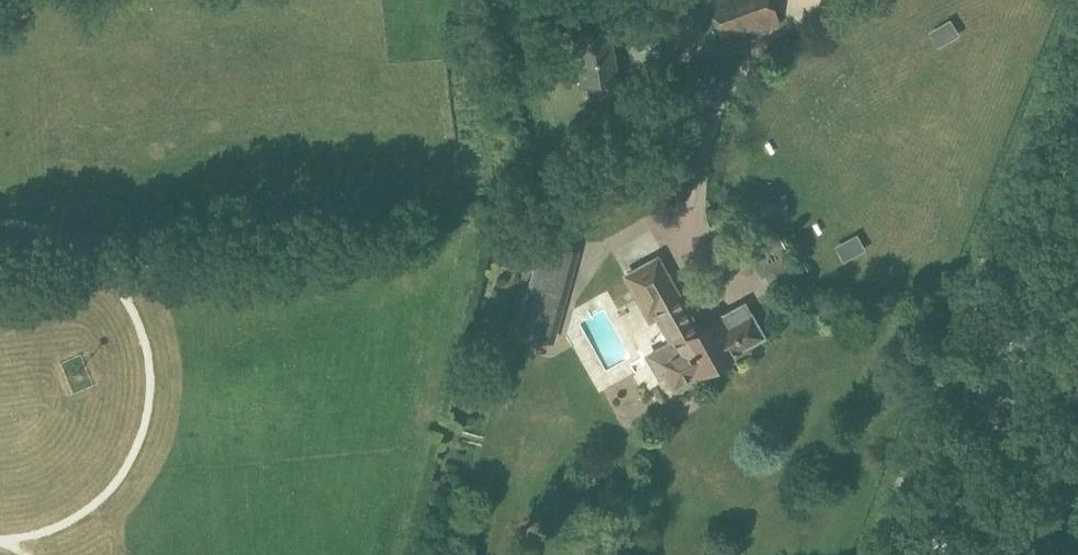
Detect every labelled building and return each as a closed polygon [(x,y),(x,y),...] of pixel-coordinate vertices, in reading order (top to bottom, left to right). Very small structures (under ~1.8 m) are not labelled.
[(723,45),(781,24),(772,0),(707,0),(723,45)] [(610,26),(572,34),(581,85),(619,79),(610,26)] [(757,216),(787,219),(789,203),(759,200),(757,216)] [(763,286),(796,267),(775,232),(743,251),(763,286)] [(699,332),(673,287),(656,255),(620,275),(642,316),(650,312),(667,342),(643,355),(655,377),(662,373),(670,388),(675,385),(677,390),(693,382),(690,377),(692,376),(693,377),(731,356),(731,355),(763,337),(751,316),(750,317),(745,307),(699,332)]
